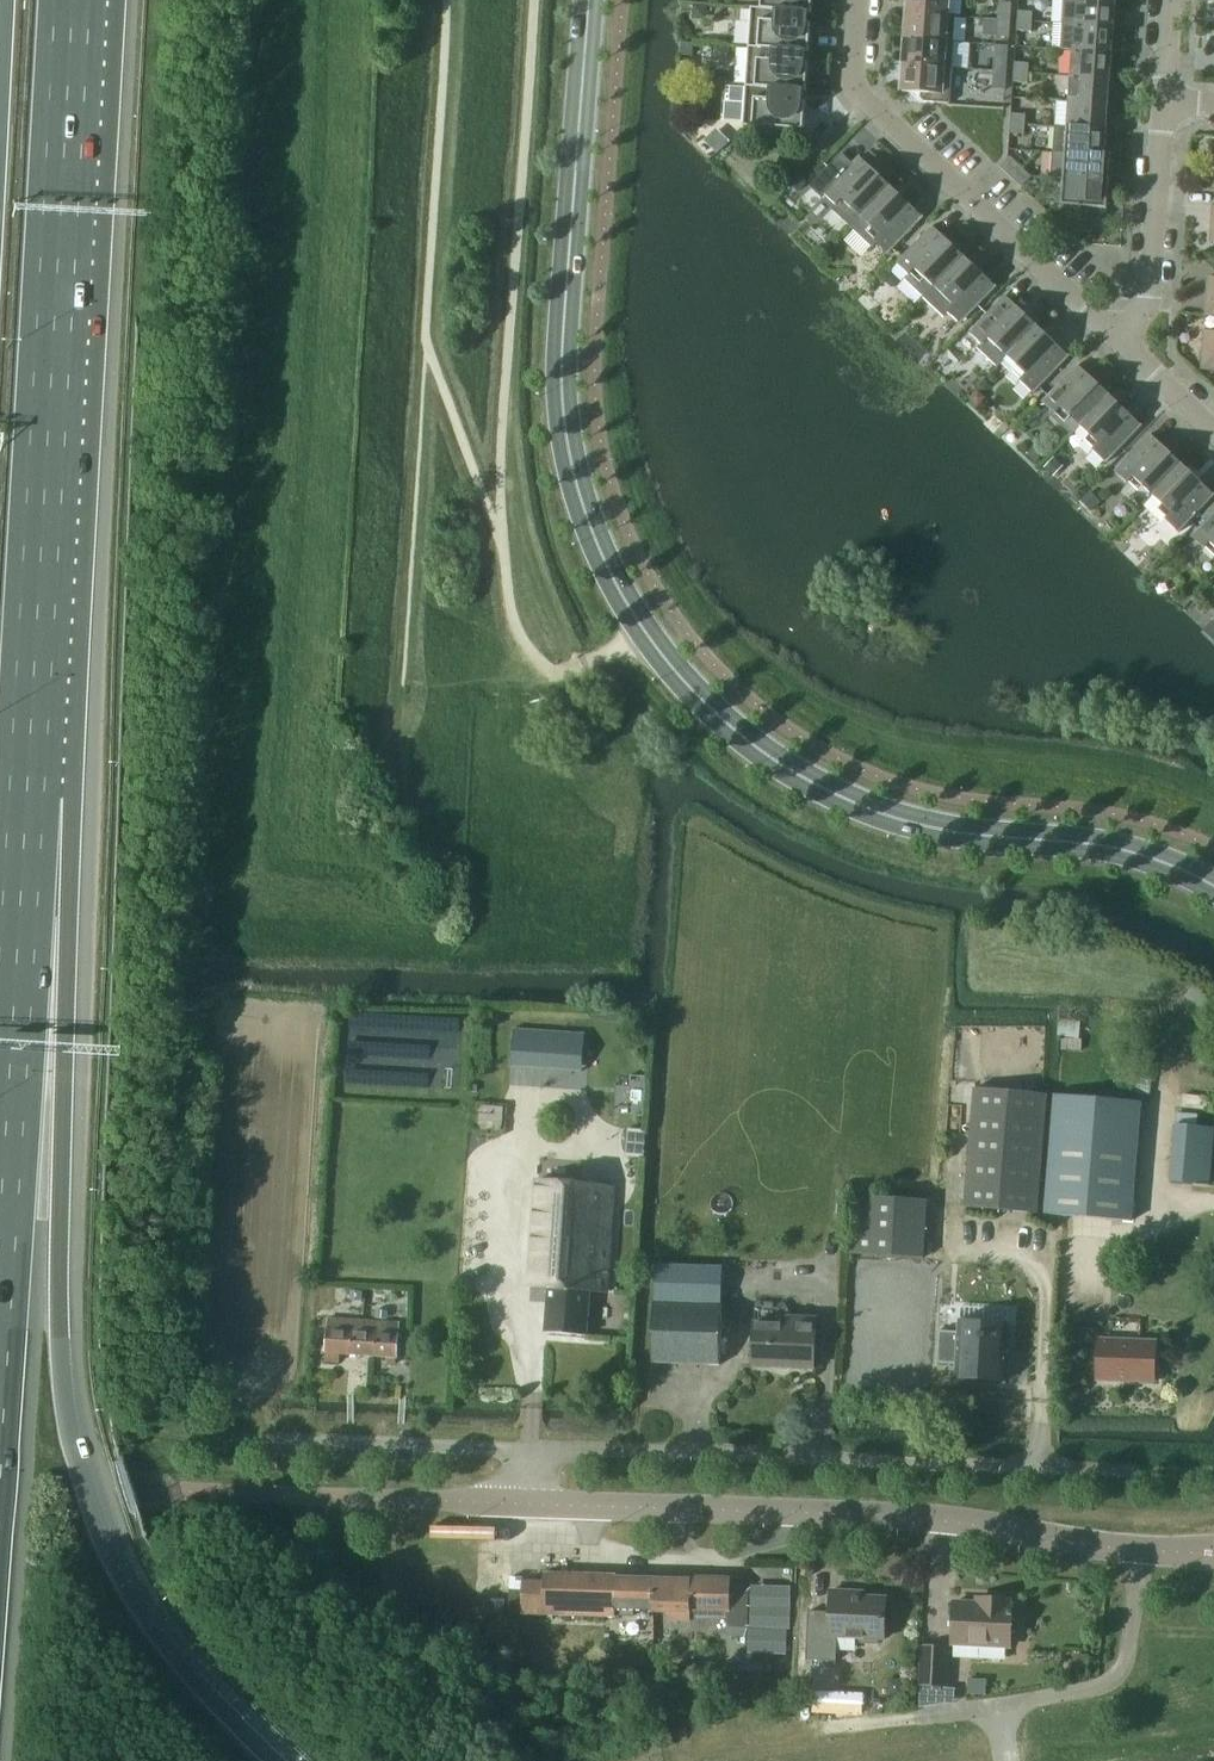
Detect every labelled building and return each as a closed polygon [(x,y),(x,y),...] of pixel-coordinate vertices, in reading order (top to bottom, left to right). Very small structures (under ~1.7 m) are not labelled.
[(760,9),(812,12),(813,0),(761,0),(760,9)] [(908,13),(956,17),(956,15),(947,15),(948,0),(909,0),(908,13)] [(1116,2),(1090,0),(1076,0),(1074,25),(1120,28),(1120,26),(1114,26),(1116,2)] [(998,20),(1010,20),(1011,3),(999,2),(998,20)] [(694,6),(693,18),(701,19),(705,15),(705,7),(694,6)] [(812,13),(812,12),(760,9),(760,10),(751,9),(748,47),(809,51),(811,24),(806,24),(806,13),(812,13)] [(1017,21),(1032,22),(1033,12),(1018,11),(1017,21)] [(954,42),(956,17),(908,13),(906,39),(954,42)] [(1009,37),(1010,20),(998,20),(997,37),(1009,37)] [(1031,31),(1032,22),(1017,21),(1017,30),(1031,31)] [(1118,54),(1120,28),(1074,25),(1072,50),(1118,54)] [(952,68),(954,42),(906,39),(904,65),(952,68)] [(680,43),(679,55),(687,56),(692,51),(692,44),(680,43)] [(809,52),(809,51),(748,47),(746,86),(806,90),(808,63),(803,63),(804,52),(809,52)] [(1116,79),(1118,54),(1072,50),(1071,76),(1116,79)] [(995,71),(1006,72),(1008,54),(996,54),(995,71)] [(1014,72),(1028,73),(1029,63),(1014,62),(1014,72)] [(950,104),(952,68),(904,65),(902,92),(921,93),(921,98),(924,102),(933,102),(950,104)] [(1005,89),(1006,72),(995,71),(993,88),(1005,89)] [(1028,83),(1028,73),(1014,72),(1013,82),(1028,83)] [(1114,105),(1116,79),(1071,76),(1069,102),(1114,105)] [(806,91),(806,90),(746,86),(743,126),(804,130),(805,102),(800,102),(801,91),(806,91)] [(1114,107),(1114,105),(1069,102),(1067,127),(1107,130),(1109,106),(1114,107)] [(1010,124),(1025,125),(1026,115),(1011,114),(1010,124)] [(1024,134),(1025,125),(1010,124),(1010,133),(1024,134)] [(723,126),(704,146),(713,154),(732,134),(723,126)] [(1105,154),(1107,130),(1067,127),(1055,126),(1053,152),(1065,153),(1111,156),(1111,155),(1105,154)] [(1111,156),(1065,153),(1053,152),(1051,178),(1063,179),(1109,182),(1111,156)] [(852,228),(891,187),(859,157),(852,164),(842,153),(810,187),(821,198),(825,195),(836,205),(831,209),(852,228)] [(1010,156),(1000,167),(1011,177),(1021,167),(1010,156)] [(1011,177),(1021,187),(1031,176),(1021,167),(1011,177)] [(1107,209),(1109,182),(1063,179),(1062,206),(1063,206),(1066,209),(1069,212),(1072,214),(1076,215),(1081,216),(1082,208),(1107,209)] [(891,187),(852,228),(872,248),(876,243),(888,255),(923,218),(891,187)] [(897,263),(909,275),(905,279),(924,298),(964,257),(932,226),(897,263)] [(961,324),(996,287),(964,257),(924,298),(945,318),(949,313),(961,324)] [(1208,277),(1205,315),(1213,315),(1213,277),(1208,277)] [(1007,357),(1037,326),(1005,296),(970,332),(981,344),(977,348),(998,367),(1007,357)] [(1037,326),(1007,357),(1026,375),(1021,381),(1034,394),(1069,357),(1037,326)] [(1204,331),(1202,369),(1213,370),(1213,332),(1204,331)] [(1078,365),(1042,402),(1054,412),(1051,415),(1072,435),(1080,426),(1110,395),(1078,365)] [(1110,395),(1080,426),(1099,444),(1093,450),(1106,463),(1142,426),(1110,395)] [(1153,496),(1182,465),(1150,434),(1115,471),(1128,484),(1134,478),(1153,496)] [(1054,459),(1044,469),(1052,476),(1059,470),(1058,463),(1054,459)] [(1153,496),(1172,514),(1166,520),(1179,532),(1213,496),(1213,495),(1182,465),(1153,496)] [(1088,495),(1079,503),(1089,513),(1098,505),(1088,495)] [(1191,536),(1204,549),(1210,543),(1213,547),(1213,512),(1191,536)] [(1204,631),(1213,640),(1213,622),(1213,621),(1204,631)] [(581,1082),(581,1075),(585,1028),(547,1025),(543,1078),(581,1082)] [(1037,1214),(1047,1094),(974,1088),(965,1207),(1037,1214)] [(1131,1222),(1141,1102),(1054,1095),(1045,1214),(1131,1222)] [(1208,1186),(1213,1127),(1175,1124),(1170,1183),(1208,1186)] [(549,1288),(546,1333),(586,1336),(589,1291),(606,1293),(614,1187),(536,1181),(529,1287),(549,1288)] [(923,1258),(927,1200),(855,1194),(850,1254),(923,1258)] [(720,1365),(722,1312),(723,1267),(655,1265),(652,1362),(720,1365)] [(363,1306),(364,1291),(353,1290),(352,1305),(363,1306)] [(388,1320),(388,1312),(388,1311),(375,1311),(375,1319),(388,1320)] [(814,1362),(816,1318),(787,1317),(787,1324),(754,1323),(753,1340),(752,1367),(786,1368),(787,1361),(814,1362)] [(362,1331),(363,1321),(328,1318),(325,1361),(339,1362),(340,1354),(373,1356),(374,1332),(362,1331)] [(374,1332),(373,1356),(387,1357),(386,1363),(395,1364),(398,1323),(363,1321),(362,1331),(374,1332)] [(939,1331),(937,1363),(956,1365),(955,1378),(980,1380),(984,1323),(959,1322),(958,1332),(939,1331)] [(984,1323),(980,1380),(1005,1381),(1008,1325),(984,1323)] [(1097,1379),(1154,1381),(1155,1342),(1099,1340),(1097,1379)] [(653,1609),(653,1576),(544,1573),(543,1582),(523,1581),(523,1591),(510,1590),(509,1621),(523,1622),(523,1614),(616,1617),(616,1615),(634,1616),(634,1609),(653,1609)] [(653,1576),(653,1609),(670,1610),(670,1618),(689,1619),(689,1617),(690,1577),(653,1576)] [(730,1579),(690,1577),(689,1617),(712,1618),(712,1626),(746,1627),(747,1586),(730,1585),(730,1579)] [(788,1627),(789,1588),(753,1587),(751,1648),(783,1648),(783,1627),(788,1627)] [(808,1611),(806,1660),(836,1661),(837,1637),(858,1638),(861,1643),(876,1644),(879,1639),(884,1639),(886,1598),(852,1596),(852,1591),(831,1590),(830,1612),(808,1611)] [(1008,1605),(1009,1599),(977,1597),(977,1604),(953,1603),(952,1643),(1010,1646),(1011,1635),(1016,1633),(1017,1619),(1012,1617),(1012,1606),(1008,1605)] [(479,1612),(504,1613),(505,1599),(479,1598),(479,1612)] [(945,1686),(946,1648),(923,1646),(921,1685),(945,1686)] [(805,1692),(805,1703),(819,1704),(819,1693),(805,1692)]
